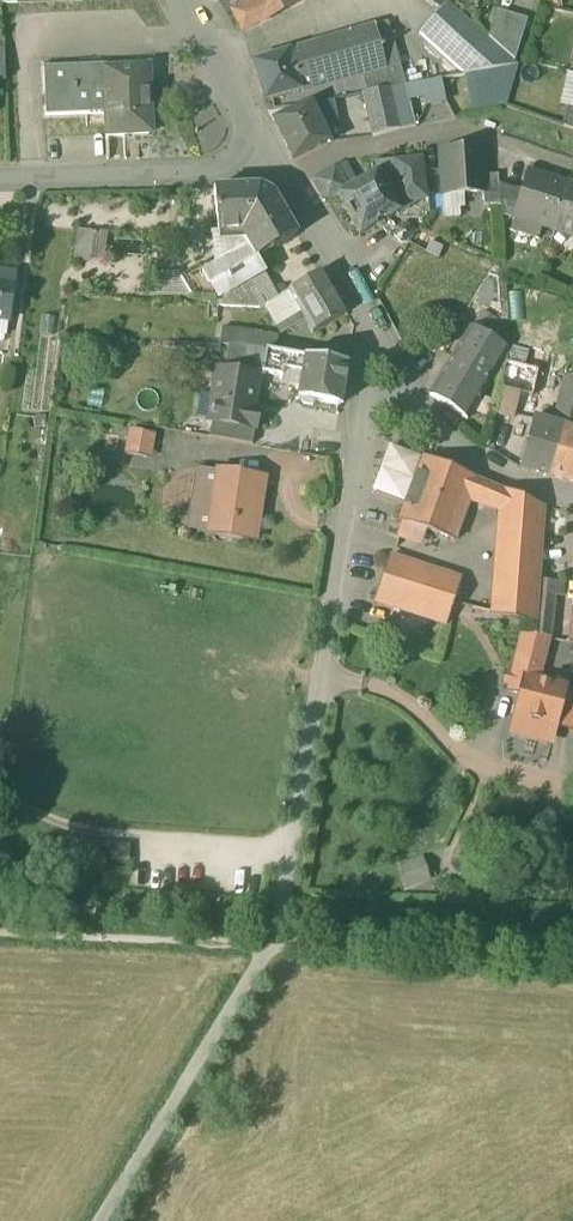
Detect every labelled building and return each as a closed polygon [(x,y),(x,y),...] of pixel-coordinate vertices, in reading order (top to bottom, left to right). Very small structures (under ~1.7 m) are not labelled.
[(248,2),(259,24),(303,1),(302,0),(301,0),(247,0),(248,2)] [(438,13),(445,5),(440,0),(419,0),(438,13)] [(241,33),(259,24),(248,2),(230,11),(241,33)] [(515,68),(445,5),(438,13),(418,35),(464,77),(515,68)] [(487,40),(514,64),(525,23),(495,13),(487,40)] [(386,23),(374,27),(375,33),(388,29),(386,23)] [(344,80),(361,75),(385,68),(375,33),(374,27),(331,40),(344,80)] [(388,29),(375,33),(385,68),(391,90),(404,88),(405,87),(388,29)] [(300,93),(344,80),(331,40),(288,53),(300,93)] [(251,64),(263,104),(300,93),(288,53),(251,64)] [(71,63),(19,65),(22,142),(54,140),(54,137),(70,136),(70,146),(99,145),(98,135),(115,134),(115,138),(146,137),(143,60),(92,62),(92,58),(71,58),(71,63)] [(515,68),(464,77),(471,112),(506,105),(517,67),(515,68)] [(391,90),(385,68),(361,75),(369,94),(389,90),(391,90)] [(567,110),(567,107),(572,109),(572,75),(566,74),(558,108),(567,110)] [(421,85),(423,96),(425,107),(445,104),(441,81),(421,85)] [(405,87),(404,88),(407,99),(423,96),(421,85),(405,87)] [(414,128),(407,99),(404,88),(391,90),(389,90),(398,131),(414,128)] [(372,138),(398,131),(389,90),(369,94),(362,95),(372,138)] [(331,101),(309,105),(322,132),(337,129),(331,101)] [(327,143),(322,132),(309,105),(273,122),(292,160),(327,143)] [(567,107),(567,110),(563,129),(572,132),(572,109),(567,107)] [(440,154),(442,197),(462,195),(482,194),(483,194),(482,177),(480,151),(440,154)] [(370,165),(371,176),(375,174),(398,213),(411,205),(411,203),(428,201),(422,159),(370,165)] [(311,181),(325,205),(337,198),(336,197),(347,190),(334,168),(311,181)] [(398,213),(375,174),(371,176),(347,190),(336,197),(337,198),(359,236),(398,213)] [(541,229),(552,233),(566,190),(566,187),(526,175),(520,195),(513,221),(541,229)] [(482,194),(483,207),(498,207),(497,188),(497,177),(482,177),(483,194),(482,194)] [(201,276),(215,301),(263,273),(255,259),(296,236),(273,196),(256,188),(210,190),(216,234),(217,236),(220,235),(223,263),(212,269),(202,275),(201,276)] [(499,217),(513,221),(520,195),(497,188),(498,207),(499,217)] [(566,190),(552,233),(572,239),(572,192),(566,190)] [(462,195),(442,197),(444,221),(459,220),(459,211),(463,210),(462,195)] [(541,229),(513,221),(509,234),(536,242),(541,229)] [(90,235),(87,258),(104,260),(107,233),(90,231),(90,235)] [(72,261),(86,263),(87,258),(90,235),(76,234),(72,261)] [(220,235),(217,236),(216,234),(210,235),(212,269),(223,263),(220,235)] [(190,298),(215,301),(201,276),(202,275),(198,269),(179,281),(190,298)] [(7,324),(14,274),(0,272),(0,323),(7,324)] [(215,307),(256,309),(277,297),(263,273),(215,301),(215,307)] [(287,293),(304,322),(311,335),(346,315),(321,273),(287,293)] [(282,334),(304,322),(287,293),(277,298),(266,305),(282,334)] [(482,313),(473,328),(506,350),(508,348),(506,330),(482,313)] [(54,318),(41,317),(40,334),(53,335),(54,318)] [(429,396),(466,420),(506,350),(473,328),(472,327),(429,396)] [(265,352),(274,353),(277,338),(222,329),(219,346),(222,346),(227,347),(238,348),(265,352)] [(238,348),(227,347),(223,372),(255,377),(261,378),(262,374),(265,352),(238,348)] [(508,348),(504,363),(538,371),(541,357),(508,348)] [(282,377),(283,370),(286,355),(278,354),(274,353),(265,352),(262,374),(282,377)] [(304,358),(286,355),(283,370),(302,373),(304,358)] [(345,366),(304,358),(302,373),(299,390),(297,399),(299,399),(302,405),(312,406),(316,402),(339,406),(345,366)] [(518,394),(531,397),(538,371),(504,363),(498,390),(518,394)] [(302,373),(283,370),(282,377),(280,386),(299,390),(302,373)] [(218,371),(213,397),(210,421),(209,422),(211,422),(254,430),(257,412),(250,411),(255,377),(223,372),(218,371)] [(554,424),(562,427),(572,430),(572,378),(566,376),(554,424)] [(498,390),(495,402),(512,407),(514,412),(518,394),(498,390)] [(195,419),(210,421),(213,397),(199,394),(195,419)] [(492,413),(512,418),(514,412),(512,407),(495,402),(492,413)] [(518,469),(548,477),(562,427),(554,424),(553,427),(548,425),(549,423),(532,418),(518,469)] [(208,439),(251,447),(254,430),(211,422),(208,439)] [(562,427),(548,477),(572,484),(572,430),(562,427)] [(155,435),(128,430),(123,455),(151,460),(155,435)] [(398,537),(416,542),(420,529),(453,542),(463,516),(476,480),(422,457),(398,521),(403,523),(398,537)] [(189,531),(208,534),(214,496),(211,495),(214,472),(199,470),(189,531)] [(261,480),(214,472),(211,495),(214,496),(208,534),(249,540),(255,502),(258,502),(261,480)] [(463,516),(499,529),(502,491),(476,480),(463,516)] [(540,507),(502,491),(499,529),(492,615),(531,623),(534,581),(540,507)] [(255,502),(249,540),(252,540),(258,502),(255,502)] [(379,601),(444,623),(458,583),(391,560),(379,601)] [(548,638),(549,639),(554,597),(561,598),(562,584),(537,581),(532,636),(548,638)] [(507,694),(519,697),(524,677),(537,681),(548,638),(532,636),(531,636),(522,633),(511,677),(509,686),(507,694)] [(502,684),(509,686),(511,677),(504,675),(502,684)] [(564,688),(537,681),(524,677),(519,697),(513,719),(516,720),(512,735),(546,744),(551,728),(554,729),(564,689),(564,688)] [(572,734),(572,691),(564,689),(554,729),(572,734)] [(102,860),(127,861),(128,850),(103,849),(102,860)] [(398,865),(405,889),(429,881),(422,857),(398,865)]
